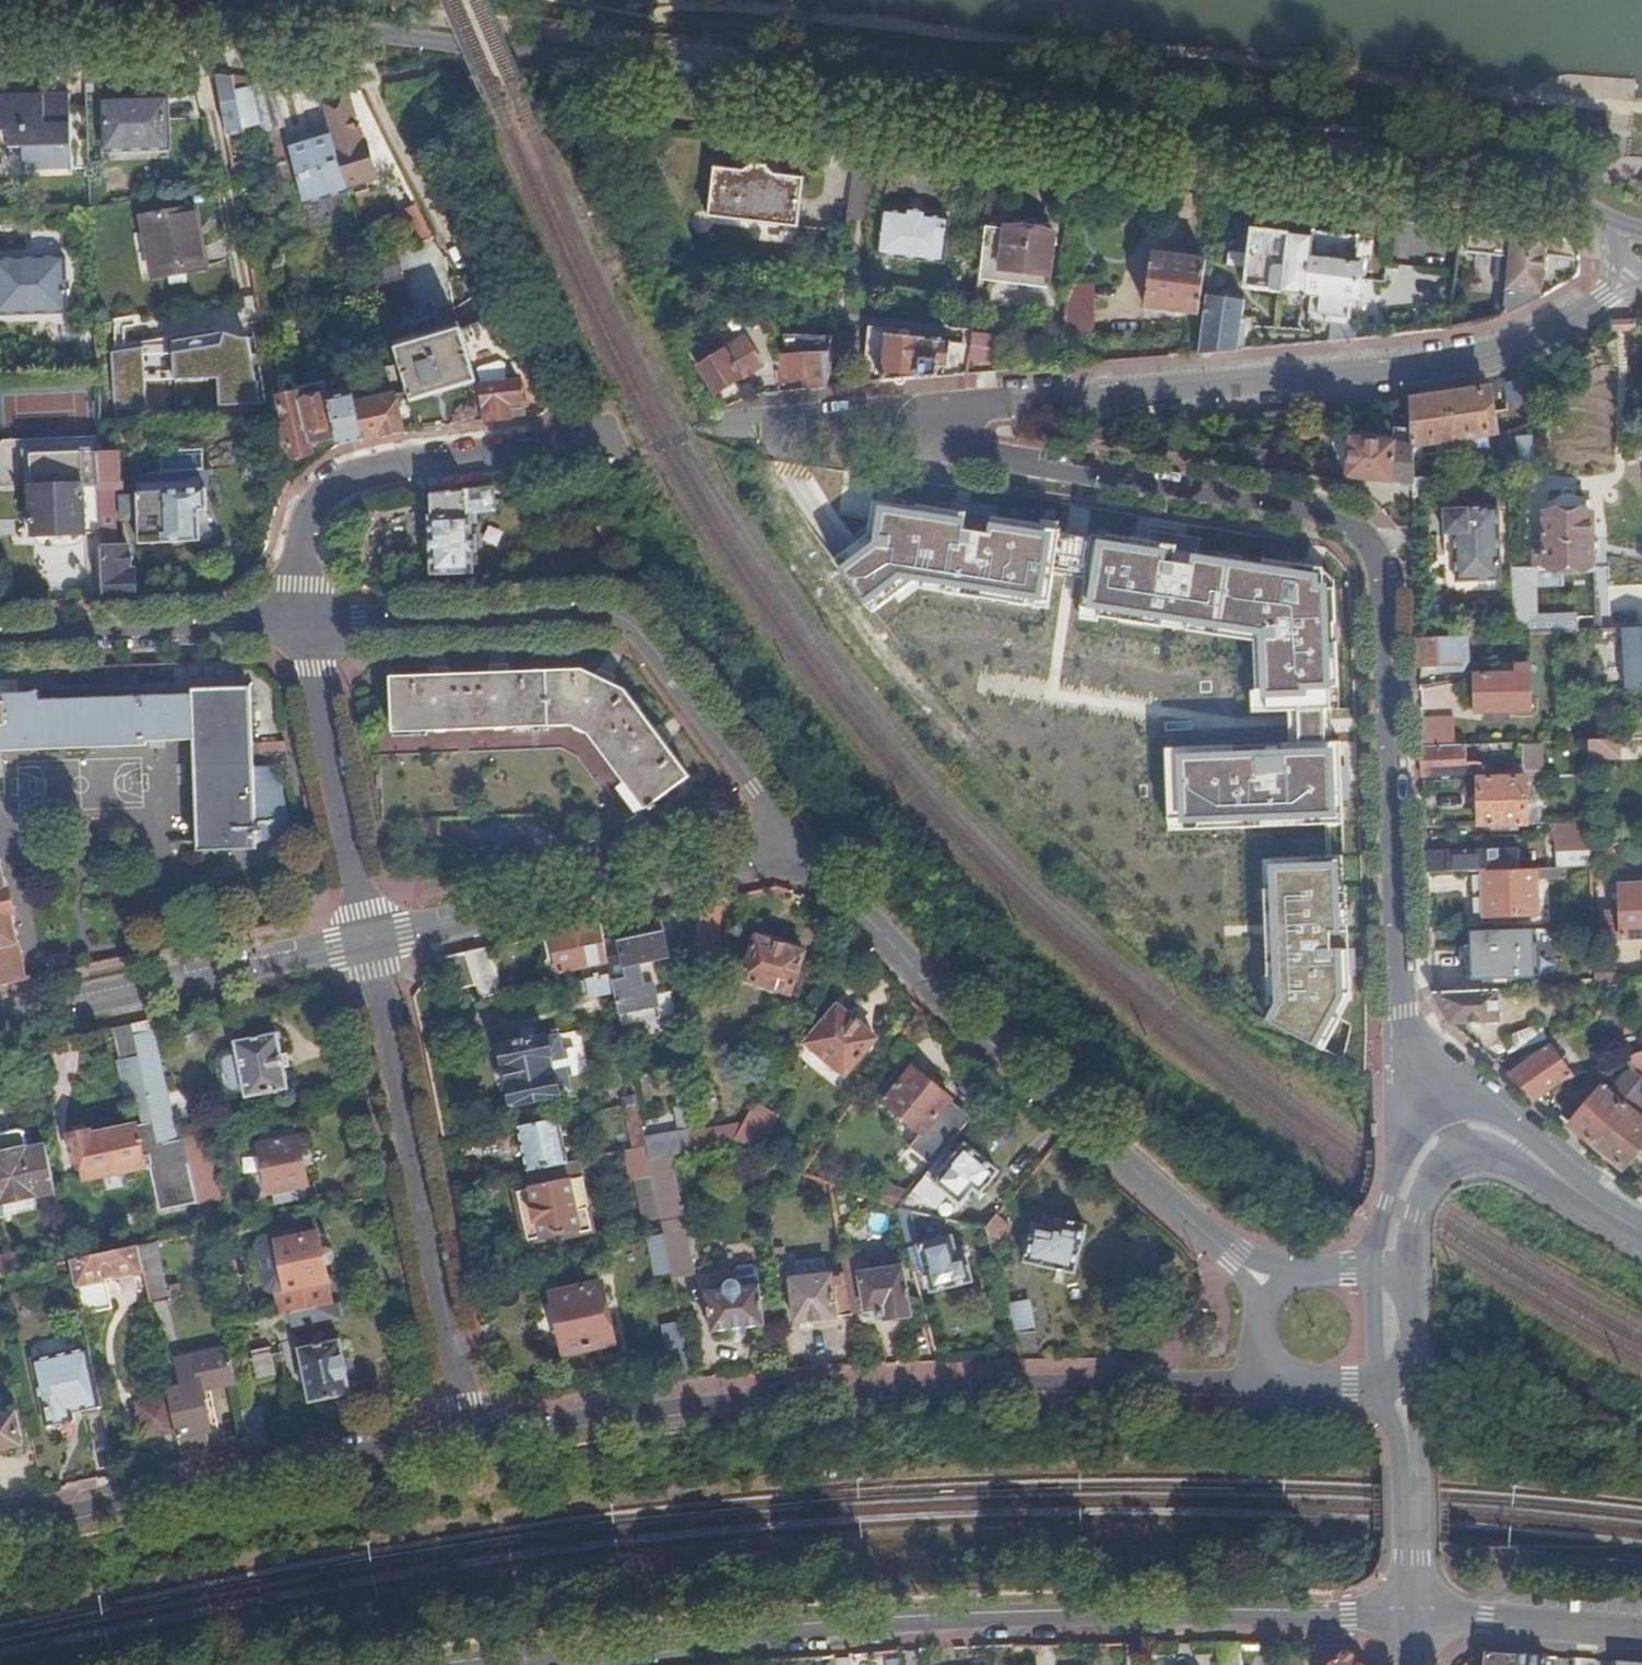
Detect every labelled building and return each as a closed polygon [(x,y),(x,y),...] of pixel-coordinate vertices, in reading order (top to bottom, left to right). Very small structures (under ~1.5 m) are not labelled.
[(225,77),(216,76),(227,136),(244,133),(243,129),(232,78),(225,77)] [(250,80),(232,78),(243,129),(261,125),(250,80)] [(271,82),(250,80),(261,125),(281,121),(271,82)] [(44,109),(69,109),(69,95),(44,96),(44,101),(44,109)] [(168,100),(104,102),(106,150),(170,148),(168,100)] [(86,108),(69,109),(44,109),(44,101),(0,103),(0,133),(7,133),(8,149),(23,149),(24,171),(89,170),(86,108)] [(340,163),(338,164),(345,186),(374,177),(364,147),(359,149),(345,104),(324,111),(340,163)] [(330,139),(288,149),(302,204),(347,193),(345,186),(338,164),(330,139)] [(744,177),(714,174),(710,223),(799,233),(804,183),(777,180),(768,173),(768,170),(754,169),(754,171),(746,175),(744,175),(744,177)] [(971,212),(986,214),(989,190),(973,189),(971,212)] [(908,212),(886,209),(881,252),(946,260),(951,217),(928,214),(928,210),(908,207),(908,212)] [(432,240),(417,209),(403,216),(417,244),(432,240)] [(192,210),(143,218),(146,232),(134,235),(142,281),(203,270),(192,210)] [(1498,232),(1469,229),(1467,254),(1505,259),(1510,259),(1503,320),(1541,301),(1547,238),(1498,232)] [(980,265),(991,266),(1002,267),(1001,273),(1049,279),(1054,237),(1006,231),(1006,234),(984,231),(980,265)] [(1288,238),(1252,233),(1245,291),(1312,299),(1312,305),(1320,306),(1320,316),(1350,320),(1359,238),(1314,233),(1313,239),(1289,237),(1288,238)] [(1207,264),(1153,256),(1146,310),(1199,316),(1207,264)] [(1505,259),(1497,321),(1503,320),(1510,259),(1505,259)] [(0,263),(0,301),(29,300),(30,317),(67,315),(65,260),(0,263)] [(980,265),(974,314),(985,315),(991,266),(980,265)] [(1071,282),(1064,340),(1095,339),(1096,283),(1071,282)] [(1207,295),(1199,357),(1238,353),(1245,301),(1207,295)] [(487,322),(459,331),(476,384),(475,384),(476,389),(482,388),(486,423),(512,420),(525,419),(524,404),(522,405),(520,383),(509,385),(508,378),(523,375),(509,357),(507,359),(501,353),(507,348),(487,322)] [(265,400),(253,332),(247,333),(229,328),(227,329),(211,324),(206,327),(117,343),(118,406),(150,404),(148,377),(222,374),(224,401),(265,400)] [(459,331),(395,351),(412,404),(475,384),(476,384),(459,331)] [(729,353),(719,337),(707,345),(716,360),(699,370),(716,398),(763,369),(747,342),(729,353)] [(903,384),(938,381),(939,370),(950,371),(951,346),(925,343),(925,341),(887,337),(883,386),(903,384)] [(809,393),(827,391),(831,353),(788,360),(790,376),(783,377),(778,378),(780,387),(808,383),(809,393)] [(790,376),(788,360),(779,361),(783,377),(790,376)] [(342,392),(325,395),(327,402),(351,396),(347,378),(340,380),(342,392)] [(1507,387),(1508,410),(1535,405),(1535,378),(1507,387)] [(297,386),(299,396),(310,445),(336,439),(327,402),(325,395),(322,382),(297,386)] [(1464,396),(1410,403),(1411,446),(1412,460),(1424,458),(1422,446),(1436,443),(1438,455),(1477,449),(1478,452),(1491,450),(1488,435),(1536,428),(1535,405),(1508,410),(1489,414),(1485,393),(1464,396)] [(283,417),(278,419),(284,455),(291,453),(292,457),(311,453),(310,445),(299,396),(280,402),(283,417)] [(351,396),(327,402),(336,439),(338,448),(349,446),(362,444),(353,407),(351,396)] [(395,397),(353,407),(362,444),(386,439),(404,435),(395,397)] [(1412,460),(1411,446),(1393,445),(1393,444),(1350,441),(1348,479),(1413,485),(1413,479),(1412,460)] [(1517,466),(1536,463),(1536,443),(1518,444),(1517,466)] [(167,468),(200,470),(201,454),(168,452),(167,468)] [(100,486),(99,454),(29,456),(32,538),(102,535),(100,486)] [(1413,485),(1414,499),(1440,498),(1438,479),(1413,479),(1413,485)] [(102,535),(103,550),(115,550),(112,485),(100,486),(102,535)] [(139,488),(139,495),(200,492),(200,485),(162,487),(150,487),(139,488)] [(496,515),(495,490),(469,493),(469,517),(496,515)] [(200,492),(139,495),(137,495),(137,498),(120,499),(121,522),(138,522),(139,546),(199,543),(197,512),(205,512),(205,492),(200,492)] [(469,517),(469,493),(430,497),(431,520),(429,520),(431,578),(473,575),(473,554),(478,554),(477,539),(472,539),(471,519),(469,519),(469,517)] [(850,546),(830,561),(872,614),(914,581),(1046,603),(1059,526),(872,494),(866,533),(850,546)] [(1584,499),(1553,499),(1554,517),(1545,517),(1546,553),(1535,553),(1535,571),(1592,570),(1592,546),(1593,545),(1593,516),(1585,517),(1584,499)] [(1504,510),(1443,512),(1444,538),(1454,538),(1456,584),(1502,582),(1501,551),(1506,550),(1504,510)] [(1326,568),(1097,532),(1085,615),(1254,639),(1260,710),(1331,708),(1326,568)] [(103,550),(105,603),(134,602),(134,590),(138,590),(138,578),(134,578),(133,573),(129,574),(128,550),(115,550),(103,550)] [(1553,635),(1566,634),(1566,618),(1542,619),(1542,625),(1543,636),(1553,635)] [(1512,625),(1512,637),(1543,636),(1542,625),(1512,625)] [(1623,632),(1626,690),(1641,689),(1641,632),(1623,632)] [(1462,639),(1419,640),(1420,668),(1463,666),(1462,639)] [(1531,666),(1516,667),(1516,675),(1476,677),(1477,714),(1532,712),(1531,666)] [(429,680),(390,681),(392,736),(570,730),(586,737),(643,813),(647,810),(650,814),(656,810),(653,806),(687,780),(664,749),(669,745),(659,731),(654,735),(624,694),(611,689),(612,684),(597,676),(595,680),(581,674),(507,677),(507,671),(489,672),(490,677),(447,679),(446,673),(429,674),(429,680)] [(0,753),(133,749),(133,746),(187,745),(191,848),(212,848),(212,856),(234,856),(234,846),(280,845),(278,773),(247,773),(244,695),(242,693),(196,694),(192,699),(40,704),(38,695),(29,698),(19,700),(6,700),(0,700),(0,753)] [(1632,703),(1634,741),(1641,740),(1641,703),(1632,703)] [(1456,720),(1422,721),(1424,751),(1457,748),(1456,720)] [(1570,724),(1556,724),(1557,738),(1571,738),(1570,724)] [(1338,740),(1168,747),(1172,828),(1342,820),(1338,740)] [(1542,783),(1541,745),(1522,745),(1523,765),(1513,765),(1513,780),(1478,781),(1478,783),(1480,827),(1528,826),(1527,783),(1542,783)] [(1457,748),(1424,751),(1424,763),(1424,778),(1482,775),(1482,765),(1468,766),(1468,748),(1457,748)] [(13,784),(28,808),(46,797),(31,773),(13,784)] [(1594,847),(1593,825),(1554,827),(1556,870),(1591,869),(1591,847),(1594,847)] [(1501,854),(1428,857),(1428,875),(1474,873),(1482,873),(1501,873),(1501,854)] [(1338,856),(1265,862),(1276,1001),(1266,1021),(1320,1048),(1348,991),(1338,856)] [(27,983),(12,916),(15,915),(10,894),(7,894),(0,863),(0,989),(27,983)] [(1539,916),(1537,871),(1501,873),(1482,873),(1484,919),(1539,916)] [(1475,920),(1484,919),(1482,873),(1474,873),(1475,920)] [(1620,880),(1621,913),(1607,914),(1608,937),(1622,936),(1622,940),(1641,939),(1641,879),(1620,880)] [(719,901),(701,905),(699,950),(716,951),(719,901)] [(607,963),(599,927),(551,937),(558,975),(581,970),(585,984),(610,977),(607,963)] [(622,960),(607,963),(610,977),(614,997),(621,1029),(660,1020),(656,997),(666,995),(662,973),(658,973),(656,964),(670,961),(664,936),(619,946),(622,960)] [(803,956),(756,940),(743,982),(790,997),(803,956)] [(497,997),(488,951),(467,955),(476,988),(480,1001),(497,997)] [(476,988),(467,955),(446,960),(454,994),(476,988)] [(1595,977),(1595,967),(1537,970),(1537,990),(1596,988),(1595,977)] [(610,977),(585,984),(564,989),(568,1007),(614,997),(610,977)] [(1613,977),(1595,977),(1596,988),(1613,987),(1613,977)] [(1497,992),(1433,995),(1450,1027),(1499,1022),(1497,992)] [(875,1041),(837,1009),(807,1046),(845,1077),(875,1041)] [(168,1097),(152,1023),(132,1028),(147,1093),(149,1102),(168,1097)] [(1510,1056),(1547,1041),(1540,1026),(1505,1041),(1510,1056)] [(147,1093),(132,1028),(114,1032),(127,1097),(136,1095),(147,1093)] [(239,1052),(248,1094),(249,1098),(290,1090),(279,1036),(237,1045),(239,1052)] [(568,1078),(562,1052),(559,1039),(548,1041),(547,1039),(500,1049),(512,1108),(560,1098),(559,1096),(571,1093),(568,1078)] [(1563,1081),(1571,1078),(1550,1048),(1511,1078),(1515,1083),(1536,1100),(1563,1081)] [(574,1050),(562,1052),(568,1078),(579,1076),(574,1050)] [(235,1097),(248,1094),(239,1052),(229,1054),(223,1057),(218,1063),(218,1069),(221,1085),(223,1091),(227,1094),(230,1096),(235,1097)] [(1625,1059),(1632,1072),(1636,1076),(1641,1080),(1641,1052),(1625,1059)] [(953,1143),(972,1121),(950,1103),(951,1102),(913,1071),(885,1105),(922,1135),(910,1149),(933,1168),(953,1143)] [(1641,1080),(1636,1076),(1629,1077),(1622,1084),(1619,1082),(1609,1094),(1602,1088),(1570,1127),(1589,1143),(1641,1080)] [(1641,1080),(1589,1143),(1622,1171),(1641,1146),(1641,1123),(1636,1118),(1641,1110),(1641,1081),(1641,1080)] [(136,1095),(144,1128),(154,1126),(149,1102),(147,1093),(136,1095)] [(173,1122),(168,1097),(149,1102),(154,1126),(173,1122)] [(646,1149),(645,1141),(637,1105),(624,1108),(633,1151),(646,1149)] [(691,1137),(692,1112),(677,1114),(680,1136),(645,1141),(646,1149),(649,1163),(671,1159),(689,1156),(691,1137)] [(765,1129),(747,1118),(740,1131),(730,1150),(750,1157),(765,1129)] [(159,1146),(178,1141),(173,1122),(154,1126),(159,1146)] [(518,1130),(526,1173),(567,1165),(557,1122),(518,1130)] [(161,1213),(199,1205),(186,1140),(178,1141),(159,1146),(154,1126),(144,1128),(138,1130),(137,1128),(93,1138),(93,1135),(70,1140),(75,1167),(83,1166),(86,1184),(152,1168),(161,1213)] [(740,1131),(691,1137),(689,1156),(730,1150),(740,1131)] [(277,1205),(309,1199),(307,1188),(310,1187),(300,1141),(297,1141),(295,1132),(263,1139),(264,1148),(262,1149),(271,1195),(275,1194),(277,1205)] [(56,1195),(46,1148),(28,1152),(25,1137),(20,1134),(0,1138),(0,1207),(4,1206),(56,1195)] [(199,1205),(200,1208),(220,1203),(207,1136),(186,1140),(199,1205)] [(909,1197),(897,1211),(934,1218),(956,1224),(979,1194),(981,1194),(997,1174),(964,1147),(961,1150),(953,1143),(933,1168),(909,1197)] [(649,1163),(646,1149),(633,1151),(624,1153),(630,1182),(652,1176),(649,1163)] [(671,1159),(649,1163),(652,1176),(664,1236),(667,1247),(674,1281),(694,1276),(671,1159)] [(567,1165),(526,1173),(532,1192),(570,1184),(576,1212),(585,1210),(576,1163),(567,1165)] [(570,1184),(532,1192),(516,1195),(527,1244),(563,1237),(563,1239),(590,1234),(585,1210),(576,1212),(570,1184)] [(887,1189),(880,1204),(897,1211),(909,1197),(887,1189)] [(934,1218),(897,1211),(903,1230),(931,1235),(934,1218)] [(1010,1225),(998,1216),(987,1230),(992,1246),(1007,1243),(1010,1225)] [(1085,1229),(1057,1223),(1055,1231),(1034,1226),(1025,1264),(1074,1275),(1085,1229)] [(275,1295),(280,1318),(293,1316),(317,1311),(335,1307),(320,1235),(312,1237),(311,1229),(308,1228),(262,1238),(257,1245),(259,1256),(265,1280),(267,1290),(274,1295),(275,1295)] [(664,1236),(646,1240),(648,1250),(667,1247),(664,1236)] [(909,1252),(915,1274),(925,1272),(932,1295),(973,1284),(966,1259),(958,1261),(953,1240),(909,1252)] [(171,1303),(159,1245),(140,1249),(145,1274),(152,1307),(171,1303)] [(145,1274),(140,1249),(73,1263),(84,1317),(114,1310),(108,1282),(145,1274)] [(773,1252),(776,1275),(787,1273),(784,1250),(773,1252)] [(24,1274),(20,1255),(0,1260),(0,1279),(24,1274)] [(857,1261),(844,1263),(845,1275),(851,1306),(865,1304),(867,1314),(884,1311),(886,1322),(912,1318),(904,1270),(860,1277),(857,1261)] [(753,1268),(739,1270),(735,1275),(735,1282),(731,1283),(726,1287),(726,1292),(707,1294),(712,1335),(765,1328),(758,1272),(753,1268)] [(851,1306),(845,1275),(791,1281),(796,1323),(852,1318),(851,1306)] [(601,1288),(554,1298),(565,1355),(612,1345),(601,1288)] [(1006,1302),(1014,1336),(1037,1333),(1030,1302),(1015,1306),(1013,1300),(1006,1302)] [(338,1323),(336,1307),(335,1307),(317,1311),(320,1326),(338,1323)] [(297,1331),(320,1326),(317,1311),(293,1316),(295,1324),(297,1331)] [(263,1332),(295,1324),(293,1316),(280,1318),(261,1322),(263,1332)] [(312,1405),(354,1396),(342,1342),(300,1350),(312,1405)] [(669,1350),(676,1384),(695,1382),(687,1346),(669,1350)] [(73,1415),(104,1409),(91,1350),(32,1362),(46,1427),(74,1422),(73,1415)] [(185,1464),(213,1458),(208,1435),(211,1434),(202,1391),(238,1383),(231,1353),(180,1364),(186,1395),(172,1398),(179,1433),(185,1464)] [(146,1441),(179,1433),(172,1398),(171,1396),(138,1404),(146,1441)] [(252,1449),(271,1445),(264,1411),(244,1415),(252,1449)] [(25,1449),(18,1415),(0,1419),(0,1454),(25,1449)] [(1348,1649),(1318,1648),(1318,1664),(1362,1664),(1348,1649)] [(1517,1656),(1479,1655),(1468,1664),(1517,1664),(1517,1656)] [(1546,1659),(1517,1656),(1517,1664),(1546,1664),(1546,1659)]
